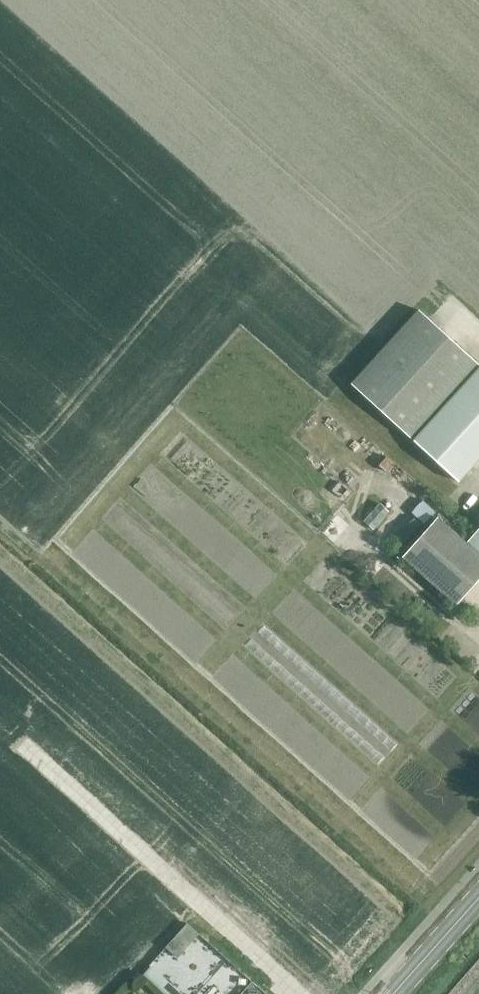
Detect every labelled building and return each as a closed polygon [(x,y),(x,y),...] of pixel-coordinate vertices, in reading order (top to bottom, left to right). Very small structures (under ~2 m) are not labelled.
[(412,438),(478,365),(478,363),(421,310),(353,384),(412,438)] [(415,441),(459,480),(478,459),(478,372),(415,441)] [(478,581),(478,551),(440,516),(405,555),(459,604),(478,581)] [(471,541),(478,549),(478,533),(471,541)] [(174,943),(164,962),(172,966),(183,948),(174,943)] [(152,967),(145,976),(164,993),(181,993),(152,967)]
